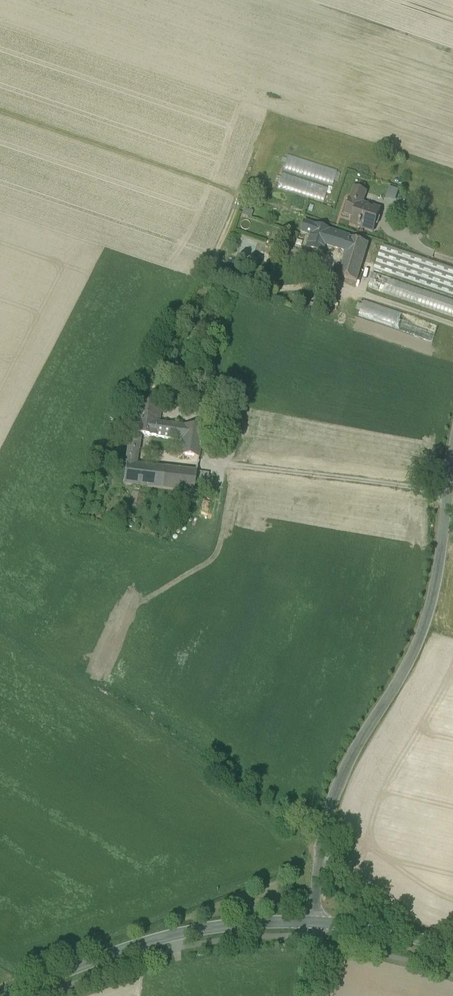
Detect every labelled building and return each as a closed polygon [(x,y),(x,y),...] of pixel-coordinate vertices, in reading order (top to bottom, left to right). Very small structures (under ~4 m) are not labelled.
[(332,186),(337,168),(286,154),(281,171),(276,188),(323,201),(327,185),(332,186)] [(365,192),(354,188),(350,201),(361,204),(365,192)] [(350,201),(348,200),(344,213),(354,216),(353,219),(360,222),(359,225),(374,230),(380,211),(361,204),(350,201)] [(252,212),(244,209),(242,215),(251,217),(252,212)] [(329,231),(304,223),(300,232),(310,236),(306,249),(322,254),(325,245),(329,231)] [(350,238),(329,231),(325,245),(346,252),(350,238)] [(368,244),(350,238),(346,252),(341,267),(337,266),(334,274),(338,276),(357,282),(368,244)] [(373,273),(368,288),(452,317),(452,300),(373,273)] [(162,405),(135,400),(131,431),(140,432),(139,435),(141,435),(148,436),(150,421),(159,422),(162,405)] [(159,422),(150,421),(148,436),(182,442),(179,456),(199,459),(203,430),(159,422)] [(140,432),(131,431),(128,449),(139,450),(141,435),(139,435),(140,432)] [(134,457),(127,456),(126,463),(133,464),(134,457)] [(133,464),(126,463),(123,485),(193,493),(197,472),(133,464)]
